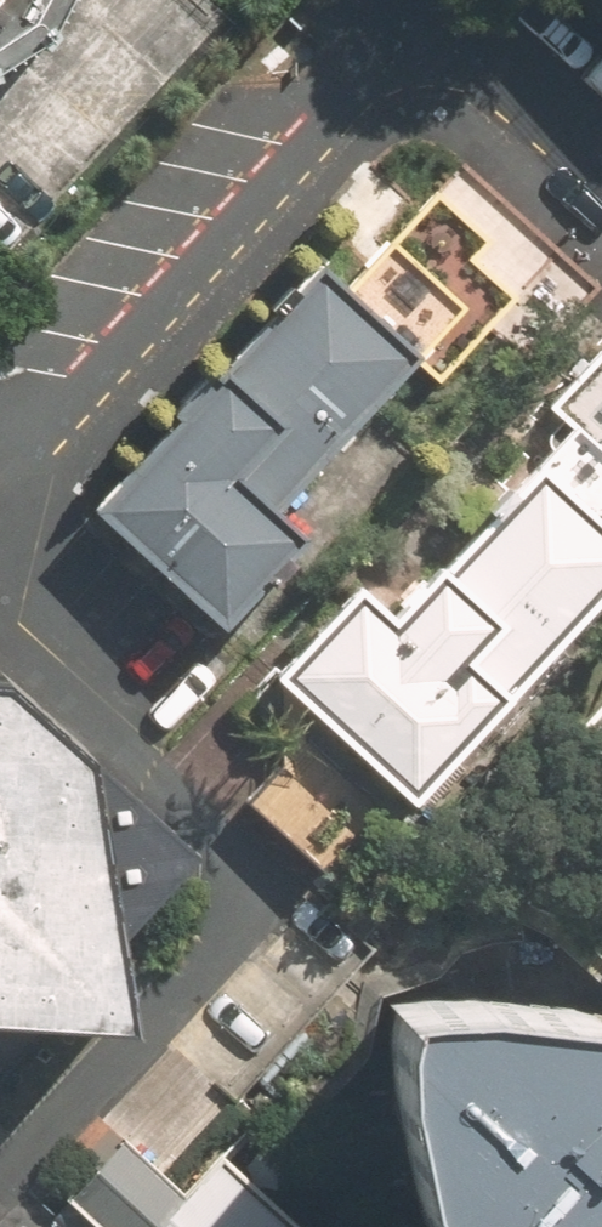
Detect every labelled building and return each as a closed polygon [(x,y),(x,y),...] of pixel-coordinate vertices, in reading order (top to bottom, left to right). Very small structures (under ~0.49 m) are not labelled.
[(46,41),(66,0),(0,0),(0,69),(46,41)] [(213,629),(297,536),(264,506),(404,350),(297,255),(73,505),(213,629)] [(340,576),(253,672),(400,803),(601,579),(601,540),(518,464),(382,614),(340,576)] [(76,782),(109,1003),(127,1003),(193,925),(197,853),(0,663),(0,708),(76,782)] [(556,720),(601,761),(601,669),(556,720)] [(109,1003),(76,782),(0,708),(0,1000),(109,1003)] [(586,1015),(459,996),(396,1003),(392,1034),(389,1087),(410,1172),(423,1226),(601,1226),(601,1018),(586,1015)] [(215,1159),(182,1193),(122,1136),(65,1195),(98,1226),(287,1226),(215,1159)]
